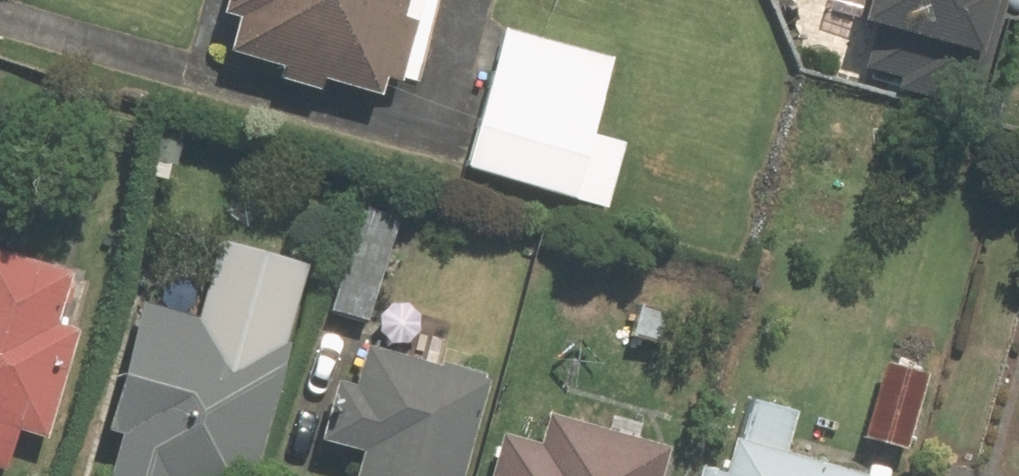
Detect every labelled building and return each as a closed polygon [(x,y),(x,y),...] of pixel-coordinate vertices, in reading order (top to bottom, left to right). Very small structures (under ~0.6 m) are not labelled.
[(238,48),(401,99),(433,0),(253,0),(238,48)] [(879,15),(994,45),(1006,0),(882,0),(879,15)] [(599,129),(618,53),(507,25),(472,166),(614,201),(630,136),(599,129)] [(230,233),(210,313),(145,297),(113,421),(132,426),(120,475),(263,475),(319,255),(230,233)] [(55,435),(89,325),(69,319),(85,270),(0,244),(0,464),(12,468),(25,426),(55,435)] [(359,475),(466,475),(494,371),(375,339),(364,380),(339,374),(323,433),(368,445),(359,475)] [(932,360),(890,349),(868,434),(910,445),(932,360)] [(875,466),(795,446),(806,404),(753,390),(735,460),(707,453),(702,475),(872,475),(875,466)] [(675,440),(557,408),(550,435),(509,423),(495,475),(665,475),(675,440)]
